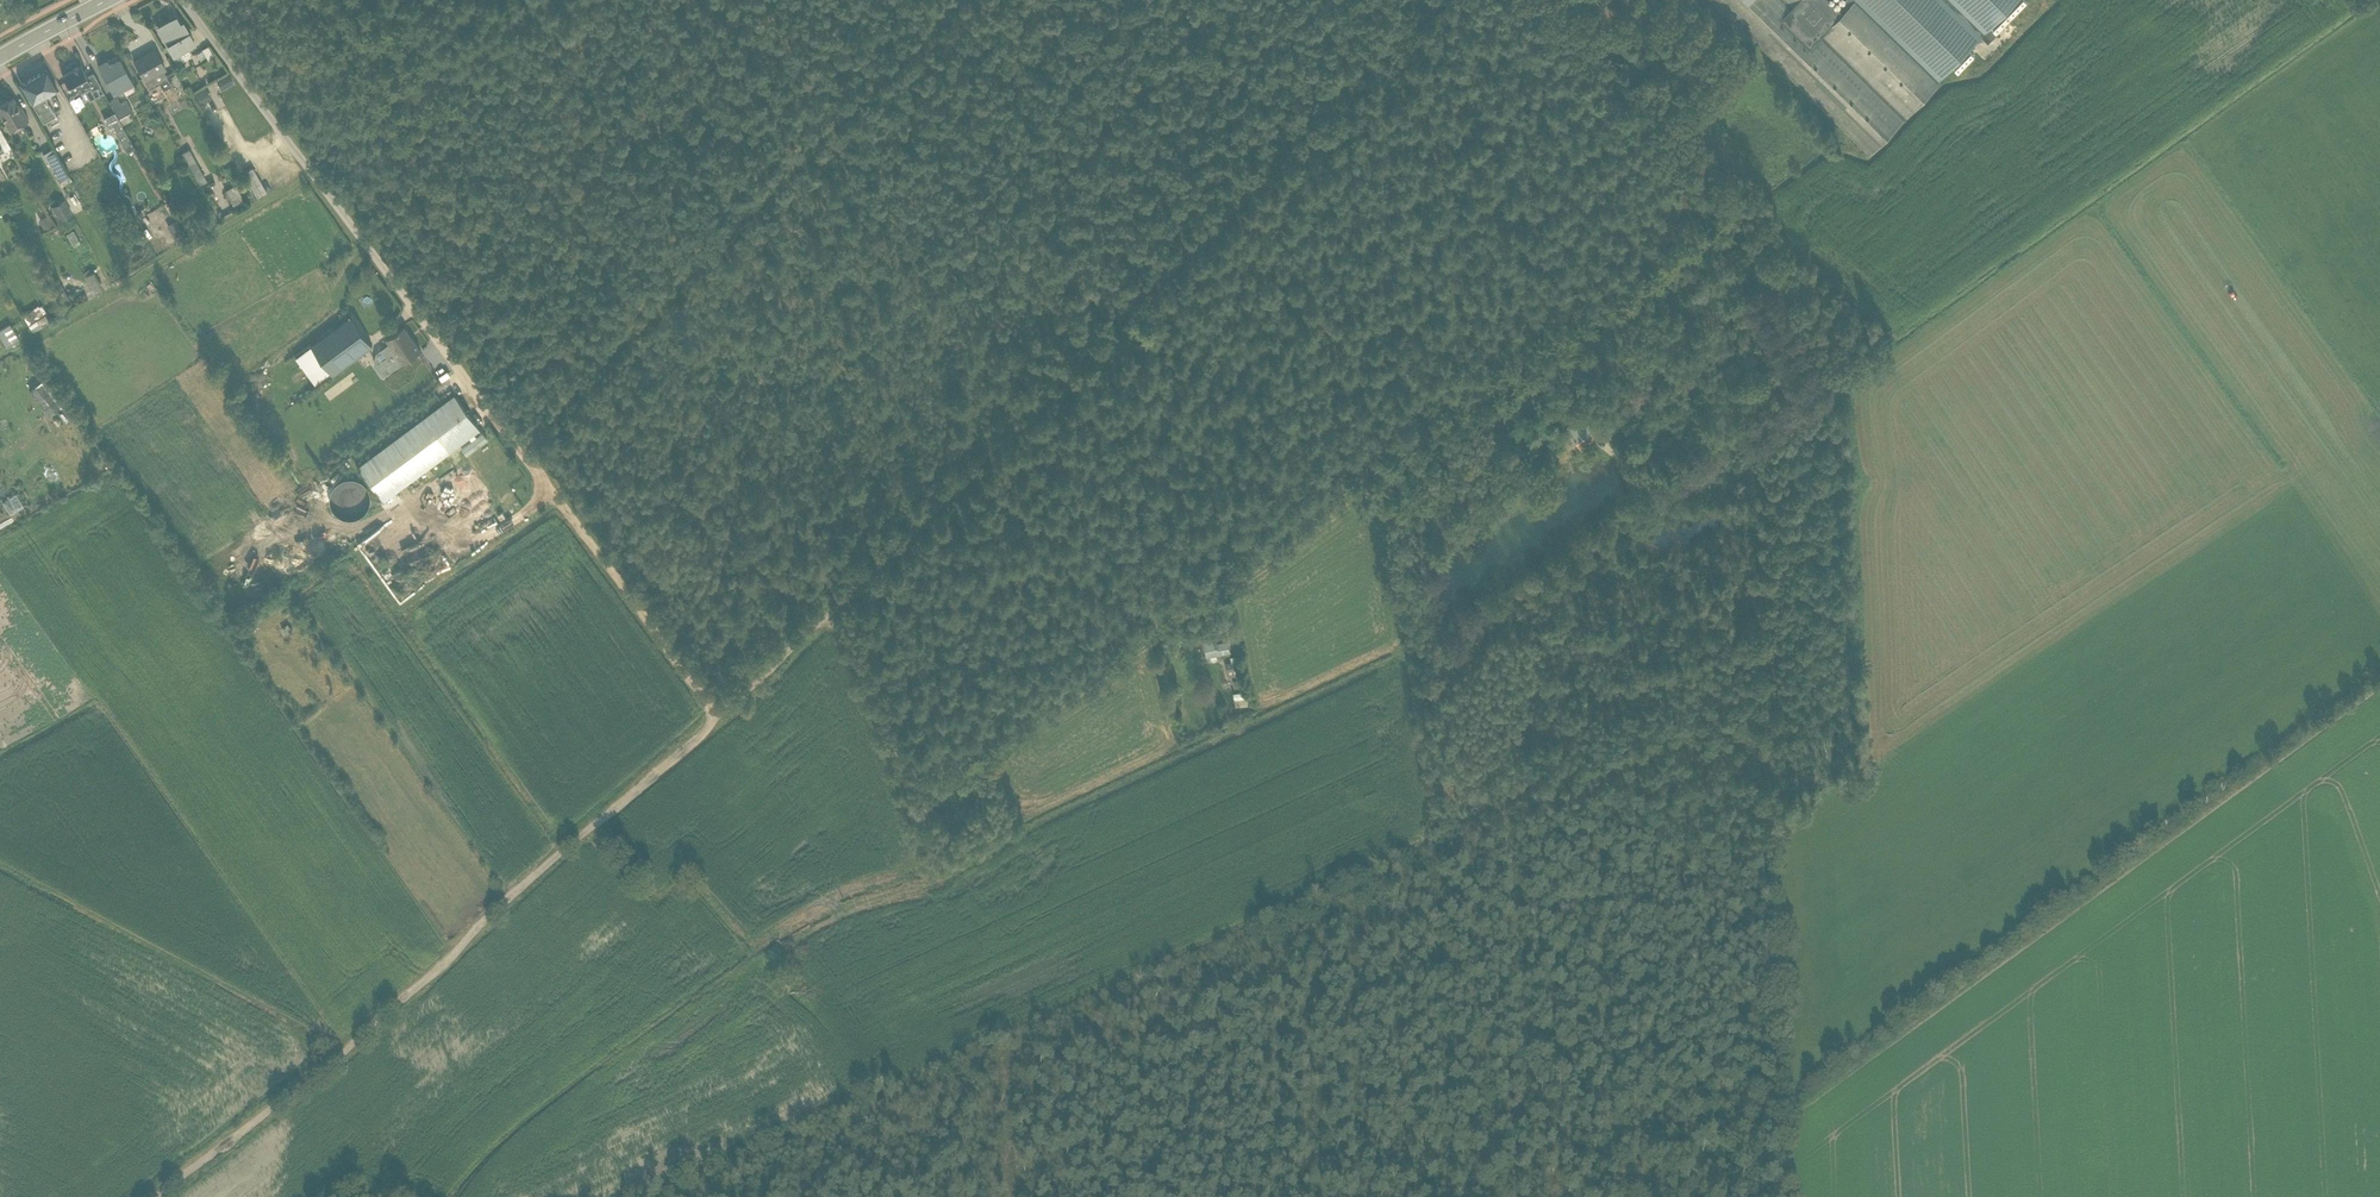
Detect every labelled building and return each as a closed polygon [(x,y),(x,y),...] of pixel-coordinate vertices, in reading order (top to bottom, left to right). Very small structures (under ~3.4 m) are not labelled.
[(2016,0),(1844,0),(1837,7),(1830,0),(1711,0),(1753,41),(1756,44),(1757,43),(1786,71),(1785,72),(1847,132),(1867,152),(1939,79),(2016,0)] [(188,47),(194,44),(184,26),(181,27),(176,19),(158,29),(178,64),(193,56),(188,47)] [(208,61),(214,58),(208,47),(202,50),(208,61)] [(171,86),(166,77),(164,72),(166,71),(155,51),(134,63),(149,90),(159,84),(163,91),(171,86)] [(114,96),(133,86),(119,60),(109,66),(107,62),(98,67),(114,96)] [(90,102),(104,93),(92,74),(87,77),(80,66),(62,77),(73,96),(78,92),(82,89),(90,102)] [(58,90),(46,71),(22,85),(43,121),(45,120),(48,126),(51,124),(51,125),(59,121),(53,110),(60,107),(55,98),(53,99),(50,95),(58,90)] [(171,86),(174,90),(182,86),(174,72),(166,77),(171,86)] [(232,84),(228,77),(217,83),(221,91),(232,84)] [(201,106),(212,100),(205,89),(195,95),(201,106)] [(29,120),(20,105),(18,107),(12,97),(0,105),(0,114),(10,131),(29,120)] [(109,102),(123,126),(133,120),(130,114),(132,112),(126,100),(120,103),(117,98),(109,102)] [(126,153),(134,149),(114,113),(102,120),(110,134),(114,132),(126,153)] [(4,151),(4,152),(10,148),(0,130),(0,153),(4,151)] [(1714,146),(1700,133),(1694,140),(1708,153),(1714,146)] [(62,187),(72,181),(53,149),(43,154),(62,187)] [(200,187),(207,183),(189,150),(182,154),(200,187)] [(242,174),(257,199),(266,193),(252,169),(242,174)] [(224,192),(233,207),(243,201),(235,186),(224,192)] [(59,222),(72,214),(64,200),(51,208),(52,210),(51,211),(56,221),(58,220),(59,222)] [(44,231),(52,226),(46,216),(39,221),(44,231)] [(176,242),(185,236),(177,221),(167,227),(176,242)] [(94,295),(103,290),(94,273),(92,274),(89,270),(83,274),(85,278),(84,278),(94,295)] [(62,309),(71,304),(58,280),(49,285),(62,309)] [(38,308),(38,307),(23,317),(32,332),(49,322),(45,316),(44,316),(43,315),(45,313),(41,306),(38,308)] [(312,347),(333,376),(372,347),(351,318),(312,347)] [(18,340),(9,326),(0,331),(0,337),(6,348),(18,340)] [(390,372),(420,351),(404,328),(386,340),(389,345),(381,350),(387,359),(383,362),(390,372)] [(60,395),(62,394),(49,376),(29,392),(49,418),(67,404),(60,395)] [(479,430),(454,397),(360,468),(384,502),(479,430)] [(371,506),(371,501),(371,497),(370,493),(368,490),(365,486),(362,484),(359,482),(355,480),(350,480),(346,480),(342,481),(339,483),(335,486),(333,489),(331,493),(329,496),(329,501),(329,505),(330,509),(332,513),(335,516),(338,519),(341,521),(346,522),(350,523),(354,522),(358,521),(362,519),(365,517),(368,513),(370,510),(371,506)] [(1235,662),(1226,663),(1228,678),(1238,677),(1235,662)] [(1238,680),(1232,681),(1233,690),(1239,689),(1239,687),(1240,687),(1239,681),(1238,681),(1238,680)] [(1249,692),(1233,694),(1234,707),(1250,706),(1249,692)]
